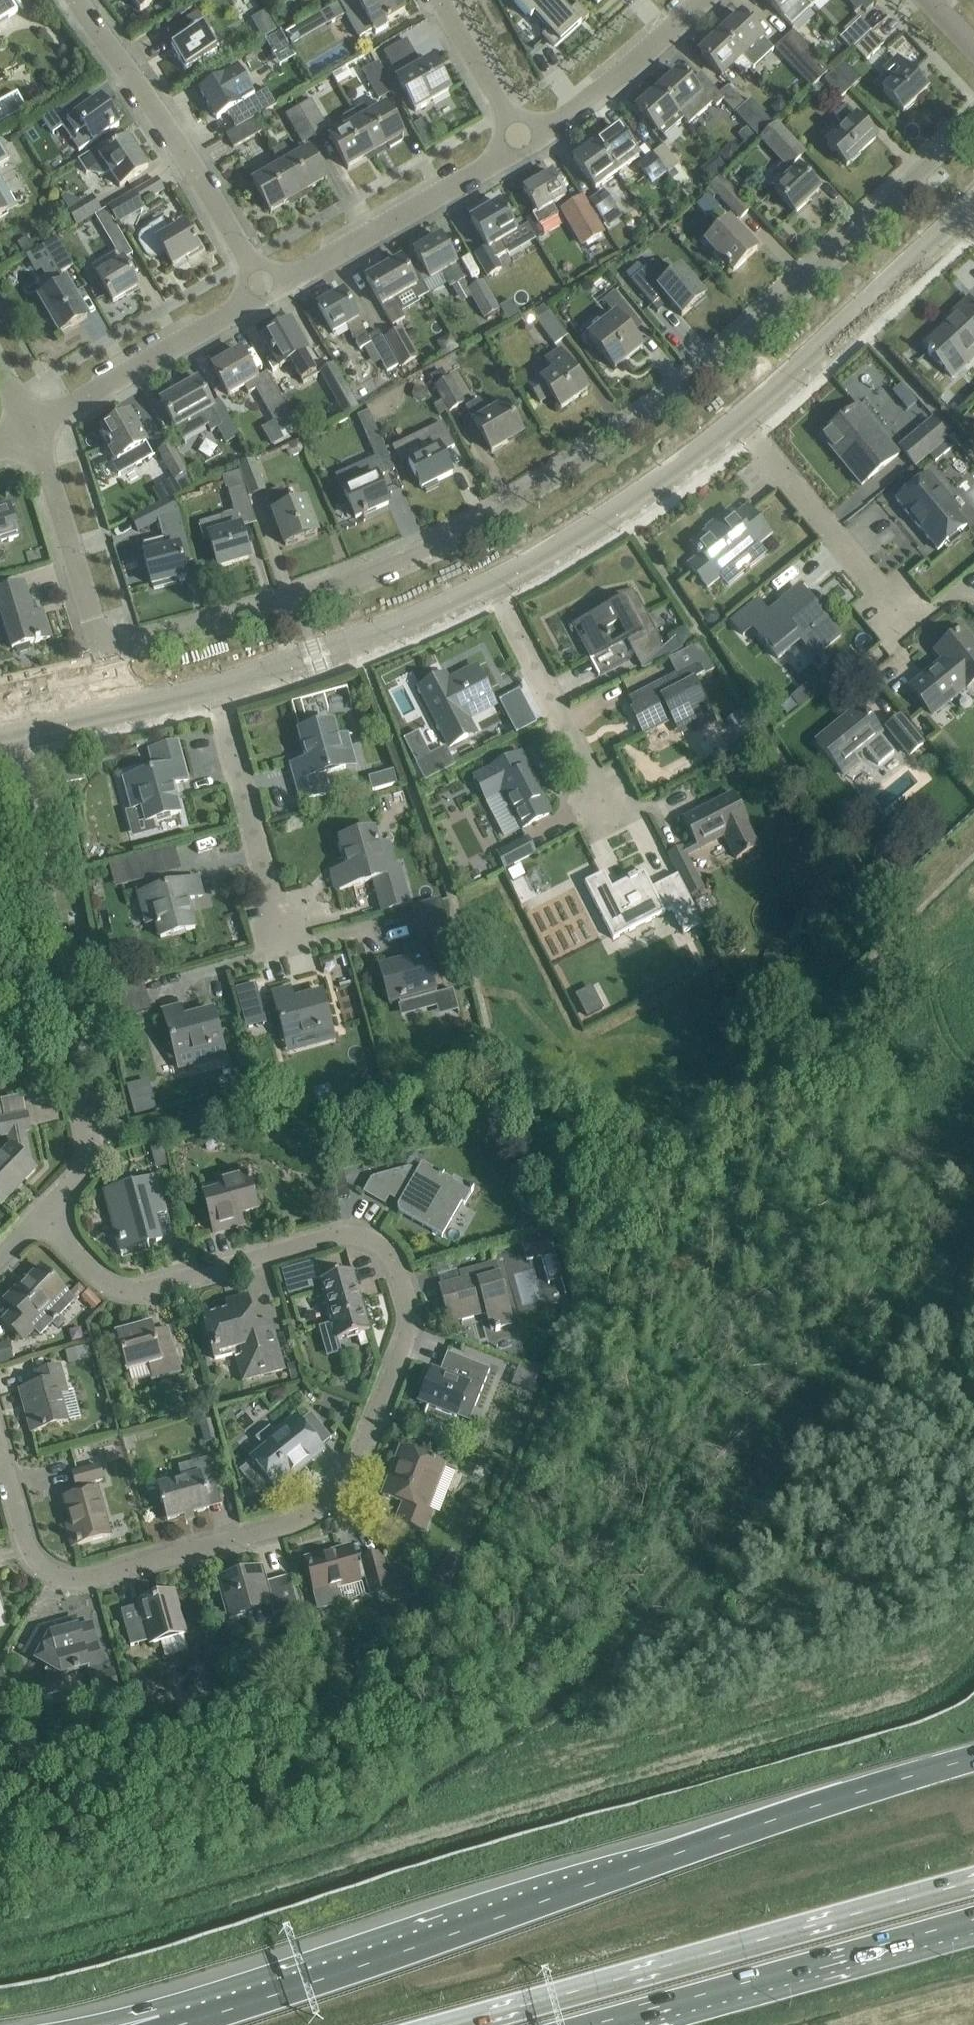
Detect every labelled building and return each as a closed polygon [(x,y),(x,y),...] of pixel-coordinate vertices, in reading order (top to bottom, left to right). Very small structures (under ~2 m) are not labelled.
[(19,12),(13,0),(0,0),(0,22),(19,12)] [(141,11),(155,0),(133,0),(141,11)] [(360,38),(373,31),(375,34),(387,27),(385,24),(406,12),(399,0),(343,0),(321,12),(328,24),(347,14),(360,38)] [(515,1),(531,19),(535,16),(539,13),(553,28),(549,31),(545,34),(557,47),(580,25),(589,17),(578,4),(569,13),(558,0),(516,0),(515,1)] [(769,2),(768,3),(770,5),(771,4),(792,26),(812,7),(805,0),(768,0),(769,2)] [(859,9),(862,6),(867,11),(876,2),(874,0),(851,0),(859,9)] [(217,53),(203,30),(208,28),(198,12),(168,29),(176,44),(172,46),(177,54),(175,55),(176,56),(177,56),(186,71),(217,53)] [(742,14),(721,34),(752,67),(752,66),(743,56),(763,37),(750,24),(751,23),(749,21),(748,21),(742,14)] [(861,19),(841,38),(852,49),(872,30),(861,19)] [(281,31),(266,40),(274,54),(289,46),(281,31)] [(793,31),(784,39),(821,78),(830,70),(793,31)] [(873,31),(856,47),(868,59),(884,43),(873,31)] [(752,67),(721,34),(701,53),(707,60),(706,60),(708,63),(709,62),(722,75),(733,65),(743,75),(752,67)] [(398,80),(416,111),(450,91),(449,89),(447,90),(432,63),(434,62),(432,60),(423,66),(407,39),(385,52),(400,79),(398,80)] [(821,78),(784,39),(775,48),(811,87),(821,78)] [(895,80),(884,91),(904,112),(928,90),(898,58),(885,69),(895,80)] [(362,71),(379,100),(392,92),(376,63),(362,71)] [(219,81),(202,91),(217,118),(227,113),(237,129),(244,125),(255,118),(277,106),(267,90),(255,97),(239,69),(225,78),(219,81)] [(724,99),(719,94),(699,71),(689,80),(687,78),(686,79),(680,72),(658,90),(683,118),(689,124),(714,102),(717,106),(724,99)] [(824,81),(841,98),(851,89),(834,71),(824,81)] [(725,99),(761,138),(775,125),(751,99),(745,105),(728,86),(719,94),(724,99),(725,99)] [(663,136),(683,118),(658,90),(638,109),(644,116),(643,117),(645,119),(646,118),(663,136)] [(0,102),(0,125),(29,108),(19,91),(0,102)] [(81,96),(43,119),(53,134),(63,128),(79,151),(93,141),(110,130),(111,131),(119,125),(101,99),(89,107),(81,96)] [(311,101),(299,108),(315,136),(327,129),(311,101)] [(365,105),(353,112),(374,149),(384,144),(385,146),(388,143),(391,148),(405,140),(403,137),(404,136),(394,119),(386,105),(370,114),(365,105)] [(845,128),(827,144),(847,166),(850,162),(850,161),(858,154),(859,155),(877,138),(846,105),(834,116),(845,128)] [(315,136),(299,108),(286,115),(302,143),(315,136)] [(374,149),(353,112),(344,117),(343,122),(346,128),(330,137),(348,169),(350,168),(349,166),(366,156),(365,154),(374,149)] [(237,129),(227,135),(234,147),(262,131),(255,118),(237,129)] [(775,125),(761,138),(784,163),(777,169),(787,179),(775,191),(796,213),(820,191),(794,163),(804,154),(776,124),(775,125)] [(618,127),(595,143),(618,173),(639,157),(618,127)] [(433,132),(422,138),(427,147),(438,140),(433,132)] [(109,171),(120,187),(149,167),(147,165),(146,166),(129,141),(130,141),(129,139),(117,147),(116,146),(113,148),(108,142),(78,160),(87,173),(93,169),(98,176),(102,176),(109,171)] [(10,159),(0,141),(0,165),(10,159)] [(719,154),(730,167),(743,155),(732,142),(719,154)] [(618,173),(595,143),(574,159),(595,189),(618,173)] [(274,151),(278,158),(297,193),(306,188),(308,190),(325,180),(326,181),(327,180),(309,149),(293,158),(285,145),(274,151)] [(653,153),(669,174),(679,166),(664,145),(653,153)] [(639,165),(652,183),(666,173),(652,155),(639,165)] [(297,193),(278,158),(266,165),(271,173),(255,182),(254,180),(253,181),(271,212),(272,212),(271,210),(289,200),(288,198),(297,193)] [(534,215),(539,225),(558,214),(553,205),(566,197),(562,190),(552,173),(524,189),(538,213),(534,215)] [(18,207),(4,182),(0,176),(0,217),(18,207)] [(717,194),(739,218),(750,208),(721,177),(708,190),(714,197),(717,194)] [(108,207),(115,219),(163,190),(157,179),(108,207)] [(617,209),(604,191),(590,201),(603,219),(617,209)] [(70,211),(78,224),(100,211),(92,198),(70,211)] [(561,212),(582,247),(603,235),(583,199),(561,212)] [(473,218),(472,219),(488,248),(476,255),(486,272),(488,276),(503,268),(497,258),(509,252),(503,241),(517,232),(510,220),(500,203),(498,204),(496,201),(484,207),(486,211),(473,218)] [(96,215),(111,242),(122,235),(107,209),(96,215)] [(152,230),(144,235),(141,238),(142,243),(148,255),(152,257),(157,257),(165,252),(174,266),(199,251),(195,244),(197,243),(195,240),(193,241),(184,225),(170,233),(162,220),(150,227),(152,230)] [(727,264),(725,266),(729,270),(731,268),(734,272),(758,249),(732,222),(708,245),(727,264)] [(441,236),(415,251),(420,261),(422,264),(415,267),(424,283),(431,279),(442,273),(450,287),(453,286),(465,279),(451,254),(441,236)] [(44,245),(60,273),(74,265),(57,238),(44,245)] [(110,269),(98,277),(103,285),(113,302),(138,287),(138,288),(140,287),(129,270),(118,251),(104,260),(110,269)] [(418,300),(430,294),(415,267),(408,271),(401,259),(367,278),(393,325),(406,318),(395,299),(412,289),(418,300)] [(658,312),(659,311),(653,305),(665,295),(683,316),(705,297),(681,270),(670,280),(654,261),(648,266),(643,261),(630,273),(634,278),(631,280),(658,312)] [(40,299),(60,333),(88,317),(78,300),(64,276),(50,283),(54,290),(40,299)] [(470,289),(486,316),(499,309),(483,281),(470,289)] [(643,348),(627,328),(638,319),(615,290),(603,300),(616,315),(589,336),(615,369),(643,348)] [(371,342),(387,371),(398,364),(380,331),(369,337),(343,292),(342,293),(319,306),(334,332),(346,325),(360,349),(371,342)] [(925,346),(930,351),(928,352),(932,356),(933,355),(953,376),(954,376),(949,371),(964,357),(973,346),(973,304),(969,298),(952,314),(956,317),(925,346)] [(512,299),(501,306),(510,321),(521,314),(512,299)] [(538,319),(537,320),(554,344),(568,335),(545,304),(533,312),(538,319)] [(318,375),(305,353),(307,352),(290,323),(264,338),(280,367),(291,361),(304,384),(318,375)] [(387,338),(403,368),(420,358),(403,329),(387,338)] [(551,394),(561,409),(588,391),(559,349),(545,359),(553,371),(542,379),(540,376),(539,376),(539,377),(528,384),(541,401),(551,394)] [(241,351),(213,367),(229,395),(245,386),(249,393),(256,389),(281,432),(286,429),(297,423),(267,372),(257,378),(241,351)] [(321,371),(346,416),(359,409),(334,364),(321,371)] [(435,385),(450,410),(464,402),(450,377),(449,378),(443,369),(430,376),(435,385)] [(184,384),(186,388),(162,402),(183,440),(208,426),(211,432),(223,425),(222,424),(230,419),(222,404),(214,409),(196,377),(184,384)] [(902,384),(893,392),(900,400),(909,392),(902,384)] [(418,386),(415,396),(427,400),(430,389),(418,386)] [(465,406),(492,452),(523,434),(505,404),(488,414),(479,398),(465,406)] [(850,470),(862,485),(898,455),(858,406),(822,436),(834,451),(838,448),(854,467),(850,470)] [(130,414),(102,430),(110,444),(108,446),(110,450),(111,450),(116,460),(114,461),(113,460),(112,461),(120,475),(153,456),(130,414)] [(901,447),(915,464),(932,451),(948,438),(933,420),(901,447)] [(431,450),(408,461),(414,471),(422,489),(425,488),(427,493),(440,486),(437,481),(453,474),(442,452),(455,446),(446,428),(443,422),(422,432),(431,450)] [(377,460),(383,474),(395,468),(380,436),(368,441),(377,460)] [(288,447),(288,449),(288,450),(288,452),(289,453),(290,454),(291,455),(293,456),(295,456),(302,452),(303,451),(303,450),(304,448),(303,447),(303,445),(302,444),(301,443),(300,442),(299,442),(297,441),(290,445),(289,446),(288,447)] [(159,451),(175,479),(188,472),(172,443),(159,451)] [(377,460),(338,477),(339,479),(348,500),(356,518),(363,515),(364,516),(368,515),(367,514),(389,504),(381,486),(377,477),(383,474),(377,460)] [(239,467),(251,497),(267,491),(255,461),(239,467)] [(200,523),(205,538),(210,537),(219,567),(250,558),(239,523),(255,518),(241,472),(223,477),(227,489),(228,488),(236,513),(200,523)] [(929,535),(927,536),(938,550),(968,526),(937,489),(940,486),(930,473),(897,500),(920,528),(922,527),(929,535)] [(267,493),(279,527),(286,545),(318,534),(306,500),(289,506),(282,488),(267,493)] [(172,498),(132,519),(139,531),(179,510),(172,498)] [(9,539),(10,541),(14,539),(13,538),(19,536),(15,524),(21,523),(16,507),(0,511),(0,542),(9,539)] [(700,556),(690,565),(708,587),(721,577),(719,574),(755,543),(758,546),(771,535),(748,507),(737,516),(732,510),(717,522),(720,525),(712,531),(711,530),(693,544),(699,551),(698,552),(700,556)] [(166,539),(144,545),(147,556),(145,556),(149,574),(149,573),(152,586),(153,585),(154,589),(176,584),(175,580),(187,577),(179,546),(168,549),(166,539)] [(13,649),(16,648),(17,651),(21,653),(29,650),(31,647),(30,644),(35,642),(35,643),(41,641),(41,640),(51,637),(43,613),(34,615),(25,586),(6,592),(0,594),(0,607),(7,630),(13,649)] [(642,668),(665,647),(664,646),(663,647),(662,643),(663,643),(637,594),(636,594),(634,591),(635,591),(635,590),(605,596),(605,597),(606,597),(612,607),(579,624),(579,625),(581,624),(588,638),(582,642),(585,647),(588,645),(593,656),(590,658),(599,675),(600,675),(600,674),(636,656),(642,668)] [(757,602),(759,601),(758,600),(733,621),(744,635),(753,627),(780,659),(803,639),(816,655),(815,656),(816,656),(841,635),(841,634),(840,635),(803,591),(791,602),(793,604),(784,611),(779,604),(767,614),(757,602)] [(706,615),(705,620),(708,623),(715,624),(719,621),(720,616),(717,613),(710,612),(706,615)] [(677,635),(682,646),(693,640),(687,630),(677,635)] [(933,715),(945,705),(942,701),(963,683),(966,688),(973,681),(973,644),(963,631),(937,652),(947,664),(926,681),(924,678),(911,688),(933,715)] [(694,681),(703,677),(690,652),(676,660),(682,672),(632,699),(641,717),(638,719),(645,733),(674,719),(675,722),(676,721),(675,718),(685,713),(695,731),(694,732),(694,733),(715,722),(694,681)] [(459,718),(493,700),(476,667),(440,685),(437,679),(420,688),(450,746),(468,737),(459,718)] [(832,731),(818,742),(830,758),(843,774),(857,763),(852,757),(865,747),(879,765),(895,752),(880,735),(869,722),(871,720),(860,707),(843,721),(844,723),(833,732),(832,731)] [(745,710),(730,718),(745,745),(760,737),(745,710)] [(887,727),(910,755),(924,744),(901,716),(887,727)] [(307,760),(292,764),(297,782),(302,801),(330,794),(325,774),(346,768),(339,741),(338,739),(334,722),(299,732),(307,760)] [(134,777),(123,780),(132,810),(142,807),(147,823),(181,814),(173,785),(188,781),(183,761),(184,761),(178,742),(150,750),(156,771),(134,777)] [(415,762),(425,781),(454,766),(444,748),(415,762)] [(519,755),(477,777),(487,798),(501,791),(521,829),(550,814),(535,785),(537,784),(536,784),(531,786),(528,780),(531,778),(519,755)] [(684,820),(696,844),(684,850),(682,847),(669,854),(678,872),(691,897),(703,891),(687,857),(727,838),(737,858),(759,847),(746,823),(748,821),(734,794),(684,820)] [(333,872),(338,890),(373,880),(382,912),(410,905),(400,865),(385,869),(374,830),(340,839),(348,868),(333,872)] [(527,838),(499,853),(506,868),(535,853),(527,838)] [(155,856),(128,863),(133,881),(160,873),(155,856)] [(630,880),(612,889),(604,874),(586,883),(610,930),(627,921),(629,925),(662,908),(644,873),(636,878),(635,876),(629,879),(630,880)] [(149,892),(162,938),(196,929),(187,900),(203,896),(198,878),(149,892)] [(671,908),(684,933),(702,923),(689,899),(671,908)] [(431,933),(448,928),(441,900),(413,908),(420,936),(423,935),(425,944),(423,944),(423,943),(406,948),(409,960),(380,968),(390,1003),(400,1000),(403,1011),(438,1002),(435,990),(436,990),(425,950),(435,948),(431,933)] [(122,970),(104,976),(107,984),(125,979),(122,970)] [(257,984),(237,989),(248,1028),(267,1023),(257,984)] [(279,1013),(286,1039),(332,1027),(328,1012),(323,993),(294,1001),(291,989),(273,994),(279,1013)] [(11,999),(13,1009),(23,1007),(21,997),(11,999)] [(599,1002),(585,1009),(588,1016),(603,1009),(599,1002)] [(164,1011),(176,1057),(223,1044),(213,1009),(184,1017),(181,1006),(164,1011)] [(129,1031),(118,1034),(121,1046),(132,1044),(129,1031)] [(1,1206),(35,1171),(31,1167),(25,1132),(30,1131),(27,1115),(6,1119),(2,1099),(1,1100),(2,1102),(0,1102),(0,1126),(2,1138),(9,1137),(11,1147),(0,1158),(0,1205),(1,1206)] [(163,1140),(151,1143),(158,1168),(170,1164),(163,1140)] [(398,1207),(400,1213),(403,1215),(410,1212),(413,1220),(421,1218),(423,1226),(431,1224),(433,1232),(443,1238),(453,1220),(462,1204),(465,1206),(472,1192),(469,1190),(470,1188),(453,1179),(452,1181),(422,1165),(418,1171),(410,1167),(372,1177),(364,1193),(385,1205),(392,1193),(402,1199),(398,1207)] [(209,1214),(214,1233),(235,1227),(233,1218),(258,1211),(253,1191),(246,1168),(215,1177),(217,1184),(202,1188),(209,1214)] [(344,1170),(332,1173),(339,1199),(350,1197),(344,1170)] [(151,1177),(104,1190),(118,1242),(121,1252),(122,1257),(149,1249),(148,1244),(163,1240),(156,1216),(167,1213),(157,1176),(151,1177)] [(529,1201),(523,1211),(533,1217),(539,1207),(529,1201)] [(550,1234),(522,1242),(527,1260),(555,1252),(550,1234)] [(462,1281),(441,1287),(448,1312),(451,1323),(462,1320),(487,1313),(492,1330),(495,1329),(496,1332),(500,1330),(500,1327),(513,1324),(496,1263),(491,1264),(484,1266),(460,1272),(462,1281)] [(3,1320),(23,1340),(34,1329),(41,1335),(74,1301),(64,1291),(65,1291),(41,1267),(21,1287),(19,1286),(6,1300),(15,1309),(3,1320)] [(297,1267),(282,1272),(288,1295),(304,1291),(297,1267)] [(321,1280),(338,1340),(370,1331),(353,1271),(321,1280)] [(83,1286),(77,1292),(90,1304),(95,1298),(83,1286)] [(204,1318),(215,1359),(236,1353),(240,1366),(246,1365),(250,1379),(284,1369),(273,1330),(258,1334),(249,1302),(229,1307),(230,1311),(204,1318)] [(122,1352),(128,1373),(150,1367),(155,1380),(181,1373),(174,1347),(169,1328),(155,1332),(152,1323),(116,1333),(122,1352)] [(0,1345),(0,1363),(10,1360),(14,1359),(10,1342),(0,1345)] [(86,1346),(65,1352),(69,1366),(90,1360),(89,1357),(92,1356),(90,1349),(87,1350),(86,1346)] [(434,1389),(424,1414),(425,1415),(429,1405),(457,1417),(463,1401),(476,1407),(491,1370),(448,1353),(443,1366),(461,1374),(459,1379),(433,1368),(426,1386),(434,1389)] [(298,1362),(287,1364),(292,1382),(303,1379),(298,1362)] [(39,1385),(16,1391),(17,1392),(26,1389),(31,1409),(26,1411),(32,1432),(46,1428),(46,1427),(69,1421),(62,1395),(68,1393),(60,1366),(36,1373),(39,1385)] [(203,1393),(190,1397),(193,1410),(207,1406),(203,1393)] [(254,1462),(242,1470),(260,1493),(272,1484),(276,1490),(304,1468),(301,1465),(322,1449),(310,1433),(296,1416),(274,1433),(278,1438),(252,1459),(254,1462)] [(202,1427),(206,1444),(218,1441),(214,1424),(202,1427)] [(383,1495),(404,1503),(397,1520),(426,1532),(433,1513),(428,1511),(445,1466),(404,1449),(397,1466),(400,1467),(396,1476),(391,1474),(383,1495)] [(183,1479),(159,1485),(163,1500),(161,1500),(162,1505),(164,1505),(168,1520),(210,1509),(206,1494),(218,1490),(213,1471),(210,1458),(179,1466),(183,1479)] [(73,1473),(77,1487),(81,1486),(83,1493),(65,1498),(77,1544),(72,1545),(72,1546),(110,1536),(98,1489),(94,1490),(92,1483),(103,1480),(100,1466),(73,1473)] [(363,1560),(363,1562),(355,1565),(351,1548),(307,1560),(315,1592),(319,1610),(342,1604),(337,1587),(360,1580),(360,1579),(368,1577),(372,1592),(390,1587),(381,1555),(363,1560)] [(224,1598),(230,1619),(271,1607),(273,1615),(300,1608),(290,1575),(265,1582),(261,1567),(260,1567),(261,1569),(242,1574),(241,1572),(240,1573),(241,1577),(221,1582),(220,1578),(219,1578),(224,1598)] [(442,1571),(437,1579),(449,1587),(454,1579),(442,1571)] [(122,1611),(127,1630),(132,1646),(152,1640),(154,1645),(185,1636),(177,1610),(172,1591),(141,1600),(143,1605),(122,1611)] [(91,1675),(89,1676),(95,1699),(121,1692),(114,1669),(104,1672),(102,1665),(103,1664),(97,1642),(92,1623),(78,1627),(76,1618),(61,1622),(63,1631),(50,1634),(39,1628),(29,1645),(24,1654),(62,1676),(89,1668),(91,1675)] [(136,1688),(135,1693),(138,1697),(143,1698),(147,1695),(148,1690),(145,1686),(140,1685),(136,1688)]
